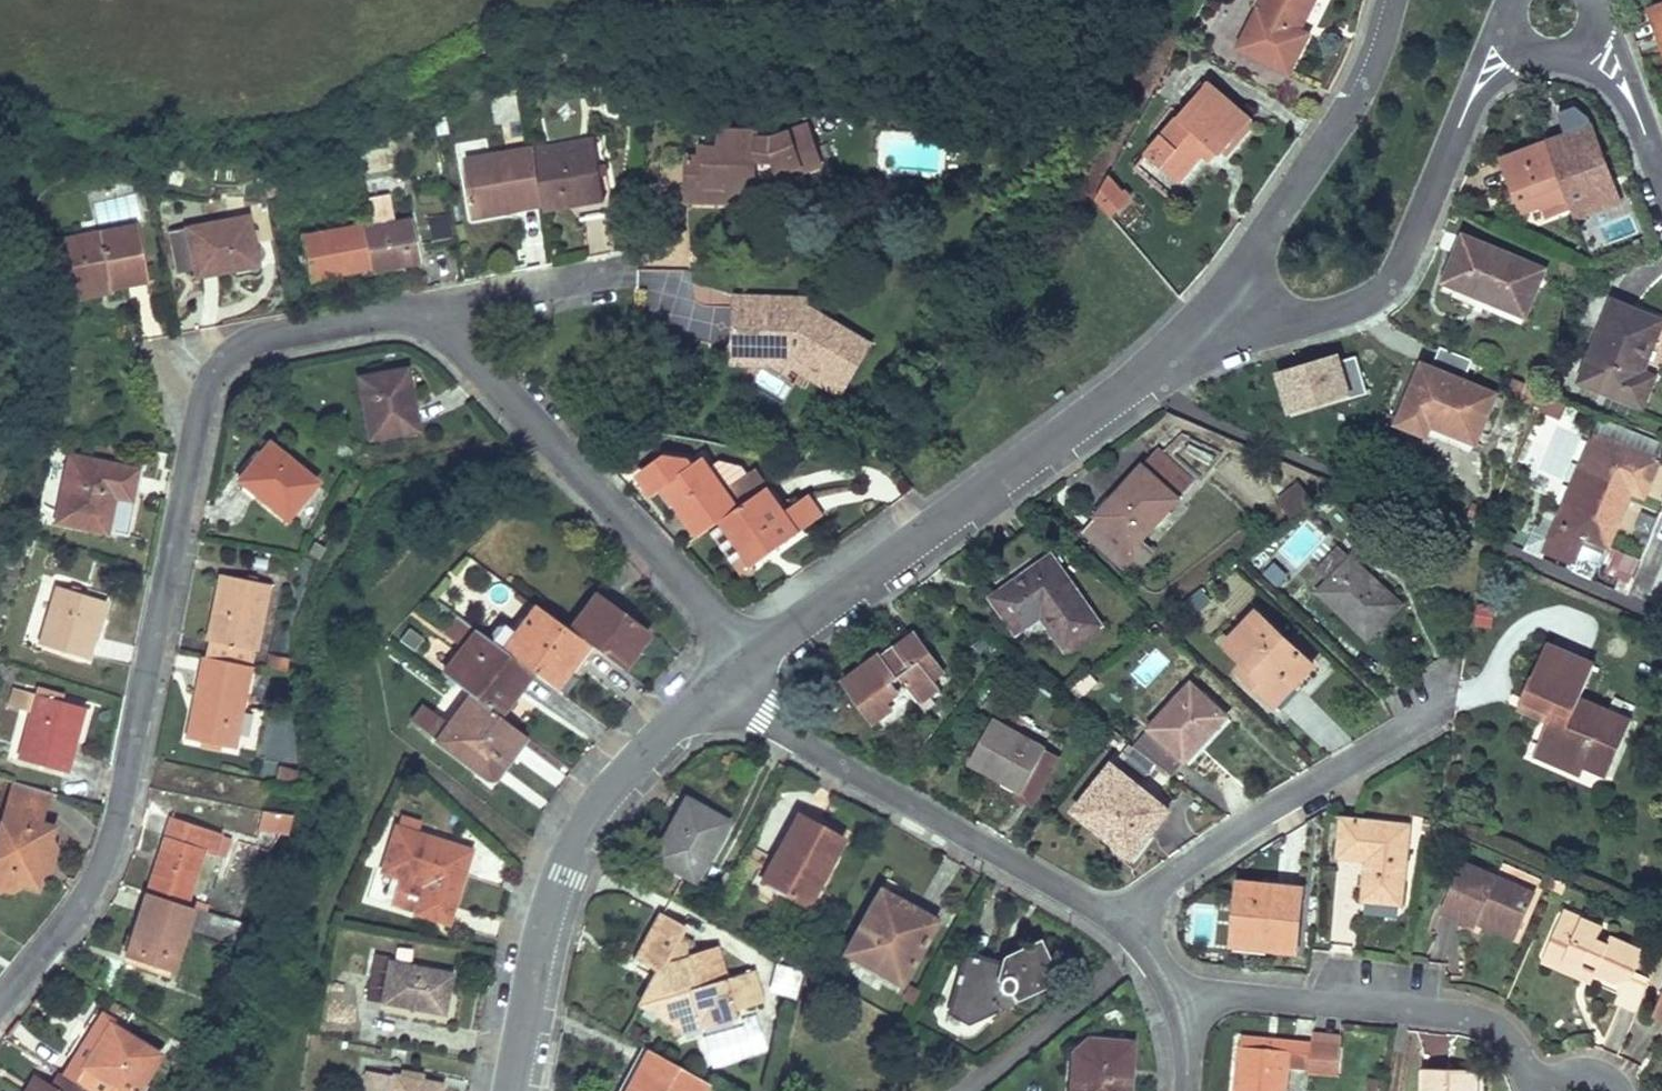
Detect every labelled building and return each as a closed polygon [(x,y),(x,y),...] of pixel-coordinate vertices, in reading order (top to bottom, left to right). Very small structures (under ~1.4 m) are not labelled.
[(1238,47),(1287,73),(1307,34),(1298,29),(1313,0),(1262,0),(1238,47)] [(1652,13),(1661,38),(1661,10),(1652,13)] [(1208,82),(1146,153),(1178,181),(1201,154),(1209,145),(1216,151),(1221,155),(1251,120),(1208,82)] [(699,157),(688,157),(686,199),(754,200),(755,178),(757,163),(775,163),(780,178),(820,164),(806,125),(767,141),(765,136),(756,136),(755,129),(720,131),(720,147),(711,147),(711,158),(699,157)] [(1591,126),(1547,143),(1568,200),(1572,211),(1592,203),(1594,210),(1619,200),(1591,126)] [(1547,143),(1502,159),(1522,211),(1544,203),(1546,210),(1568,200),(1547,143)] [(1209,145),(1201,154),(1207,161),(1216,151),(1209,145)] [(596,147),(535,157),(543,204),(604,194),(596,147)] [(699,147),(699,157),(711,158),(711,147),(699,147)] [(533,148),(463,160),(473,215),(543,204),(535,157),(533,148)] [(757,163),(755,178),(780,178),(775,163),(757,163)] [(1110,214),(1128,199),(1109,176),(1096,198),(1110,214)] [(1592,203),(1572,211),(1575,217),(1594,210),(1592,203)] [(247,216),(187,228),(196,275),(256,263),(247,216)] [(1596,249),(1635,229),(1628,216),(1589,236),(1596,249)] [(363,229),(369,269),(417,260),(411,221),(363,229)] [(309,280),(369,269),(363,229),(362,222),(301,234),(309,280)] [(135,226),(55,241),(64,288),(106,280),(108,287),(145,280),(135,226)] [(1465,235),(1447,276),(1489,294),(1487,297),(1524,314),(1544,268),(1465,235)] [(106,280),(64,288),(66,299),(109,292),(108,287),(106,280)] [(732,296),(731,328),(739,321),(739,306),(808,307),(808,298),(732,296)] [(1613,303),(1582,381),(1640,403),(1651,378),(1639,373),(1660,322),(1613,303)] [(794,354),(845,383),(870,343),(808,307),(739,306),(739,321),(731,328),(733,332),(739,337),(738,352),(794,354)] [(733,332),(722,352),(750,368),(755,361),(794,383),(802,370),(840,393),(845,383),(794,354),(738,352),(739,337),(733,332)] [(1367,395),(1352,352),(1273,378),(1288,422),(1367,395)] [(1422,362),(1414,383),(1424,387),(1432,366),(1422,362)] [(1414,383),(1398,423),(1427,436),(1432,424),(1476,442),(1480,431),(1491,404),(1496,393),(1432,366),(1424,387),(1414,383)] [(405,369),(358,378),(369,437),(416,428),(405,369)] [(1491,404),(1480,431),(1490,435),(1501,409),(1491,404)] [(1594,433),(1556,524),(1607,545),(1630,491),(1643,497),(1658,459),(1594,433)] [(1635,449),(1657,458),(1661,445),(1661,444),(1640,435),(1635,449)] [(267,443),(237,479),(285,518),(315,481),(267,443)] [(1156,449),(1097,516),(1133,549),(1193,482),(1156,449)] [(71,456),(57,521),(106,531),(113,495),(130,499),(136,469),(71,456)] [(664,485),(699,536),(721,519),(766,487),(756,471),(727,492),(703,458),(664,485)] [(1293,482),(1275,505),(1295,520),(1313,497),(1293,482)] [(766,487),(721,519),(748,557),(768,545),(772,551),(800,533),(766,487)] [(1304,526),(1281,549),(1296,564),(1319,541),(1304,526)] [(1032,527),(998,550),(1018,580),(994,596),(1017,631),(1042,615),(1065,648),(1099,625),(1032,527)] [(768,545),(748,557),(754,565),(772,551),(768,545)] [(1338,546),(1315,570),(1328,582),(1319,591),(1368,638),(1400,604),(1338,546)] [(221,574),(204,657),(249,665),(251,665),(268,583),(221,574)] [(58,586),(40,644),(85,658),(103,600),(58,586)] [(594,593),(567,629),(587,643),(620,668),(648,633),(628,619),(625,623),(610,612),(613,608),(594,593)] [(536,605),(501,648),(526,667),(553,687),(587,643),(567,629),(536,605)] [(1473,627),(1491,629),(1493,607),(1475,605),(1473,627)] [(463,648),(444,674),(470,695),(497,713),(515,692),(511,689),(526,667),(501,648),(446,607),(432,625),(463,648)] [(1257,611),(1225,644),(1245,663),(1239,670),(1275,706),(1296,682),(1290,676),(1307,659),(1257,611)] [(879,655),(846,681),(875,720),(891,709),(885,699),(897,692),(890,683),(901,675),(920,701),(940,687),(933,678),(942,672),(915,634),(899,646),(902,651),(900,655),(897,651),(894,651),(890,654),(888,659),(891,662),(886,665),(879,655)] [(1548,720),(1538,744),(1585,764),(1608,775),(1632,720),(1581,697),(1595,664),(1569,653),(1547,643),(1532,677),(1531,677),(1522,698),(1544,707),(1548,720)] [(204,657),(189,739),(232,748),(249,665),(204,657)] [(1307,659),(1290,676),(1296,682),(1313,664),(1307,659)] [(1191,684),(1133,745),(1172,774),(1226,717),(1191,684)] [(13,686),(8,705),(31,712),(36,693),(13,686)] [(31,712),(18,758),(64,770),(83,706),(36,693),(31,712)] [(449,723),(436,740),(486,776),(499,759),(504,762),(524,735),(497,713),(470,695),(449,723)] [(1522,698),(1517,707),(1548,720),(1544,707),(1522,698)] [(425,706),(413,721),(436,740),(449,723),(425,706)] [(288,760),(291,717),(263,715),(260,759),(288,760)] [(994,720),(970,761),(1022,790),(1046,750),(994,720)] [(1538,744),(1533,755),(1579,775),(1585,764),(1538,744)] [(1112,763),(1075,810),(1110,838),(1124,820),(1146,838),(1169,810),(1112,763)] [(9,891),(23,883),(37,888),(42,874),(38,868),(46,863),(52,863),(54,857),(52,853),(49,852),(45,845),(50,842),(54,826),(41,822),(37,817),(42,815),(49,792),(12,781),(6,801),(10,809),(3,812),(0,823),(0,830),(2,834),(0,842),(0,888),(9,891)] [(685,797),(652,856),(695,879),(727,821),(685,797)] [(265,811),(259,828),(283,831),(294,814),(265,811)] [(798,812),(760,882),(805,906),(843,837),(798,812)] [(171,818),(147,892),(185,902),(202,850),(215,853),(222,833),(171,818)] [(1342,818),(1339,856),(1368,858),(1364,899),(1402,903),(1409,825),(1342,818)] [(1124,820),(1110,838),(1131,855),(1146,838),(1124,820)] [(396,827),(381,870),(398,875),(390,901),(416,910),(416,912),(448,922),(463,873),(453,870),(460,846),(396,827)] [(216,908),(246,915),(259,850),(240,846),(234,873),(224,871),(216,908)] [(460,846),(453,870),(463,873),(470,850),(460,846)] [(1463,862),(1441,910),(1477,926),(1478,922),(1483,911),(1491,914),(1489,917),(1520,930),(1536,894),(1463,862)] [(1238,881),(1232,944),(1296,951),(1300,899),(1275,898),(1276,885),(1238,881)] [(1301,887),(1276,885),(1275,898),(1300,899),(1301,887)] [(881,889),(876,898),(909,918),(915,908),(881,889)] [(147,892),(127,957),(171,971),(187,926),(192,906),(185,902),(147,892)] [(876,898),(845,951),(899,981),(935,919),(915,908),(909,918),(876,898)] [(192,906),(187,926),(204,931),(210,911),(192,906)] [(1565,910),(1558,922),(1576,930),(1582,917),(1565,910)] [(1483,911),(1478,922),(1515,938),(1520,930),(1489,917),(1491,914),(1483,911)] [(660,912),(634,959),(657,971),(667,977),(661,987),(652,981),(639,1002),(677,1023),(669,1026),(671,1035),(683,1032),(682,1028),(697,1024),(696,1018),(732,1007),(733,1010),(762,1003),(752,969),(725,978),(716,945),(688,953),(693,943),(679,936),(685,926),(660,912)] [(1558,922),(1546,952),(1563,960),(1581,969),(1586,959),(1600,965),(1595,972),(1617,982),(1632,978),(1644,950),(1611,936),(1607,944),(1597,939),(1603,927),(1582,917),(1576,930),(1558,922)] [(966,953),(949,1010),(967,1019),(996,1007),(1001,1011),(1010,1013),(1016,1006),(1017,997),(1037,988),(1033,981),(1052,972),(1037,941),(1003,957),(1001,964),(966,953)] [(1546,952),(1541,962),(1558,968),(1563,960),(1546,952)] [(376,954),(367,998),(444,1012),(452,975),(389,962),(392,956),(376,954)] [(667,977),(657,971),(652,981),(661,987),(667,977)] [(1653,1012),(1661,1016),(1661,993),(1653,1012)] [(732,1007),(696,1018),(697,1024),(698,1027),(735,1017),(733,1010),(732,1007)] [(102,1011),(85,1038),(95,1045),(108,1022),(111,1024),(114,1018),(102,1011)] [(63,1074),(87,1089),(90,1090),(136,1090),(160,1054),(111,1024),(108,1022),(95,1045),(85,1038),(63,1074)] [(1070,1090),(1128,1090),(1131,1048),(1127,1042),(1088,1038),(1073,1050),(1070,1090)] [(1240,1038),(1240,1046),(1288,1050),(1286,1069),(1308,1070),(1311,1044),(1240,1038)] [(1235,1090),(1284,1090),(1286,1069),(1288,1050),(1240,1046),(1235,1090)] [(624,1090),(702,1090),(707,1082),(648,1049),(624,1090)] [(1423,1068),(1423,1090),(1477,1090),(1478,1068),(1423,1068)] [(87,1089),(63,1074),(60,1072),(51,1087),(38,1079),(31,1090),(85,1090),(87,1089)] [(391,1090),(439,1090),(440,1085),(394,1076),(391,1090)] [(26,1090),(31,1090),(38,1079),(34,1077),(26,1090)]
